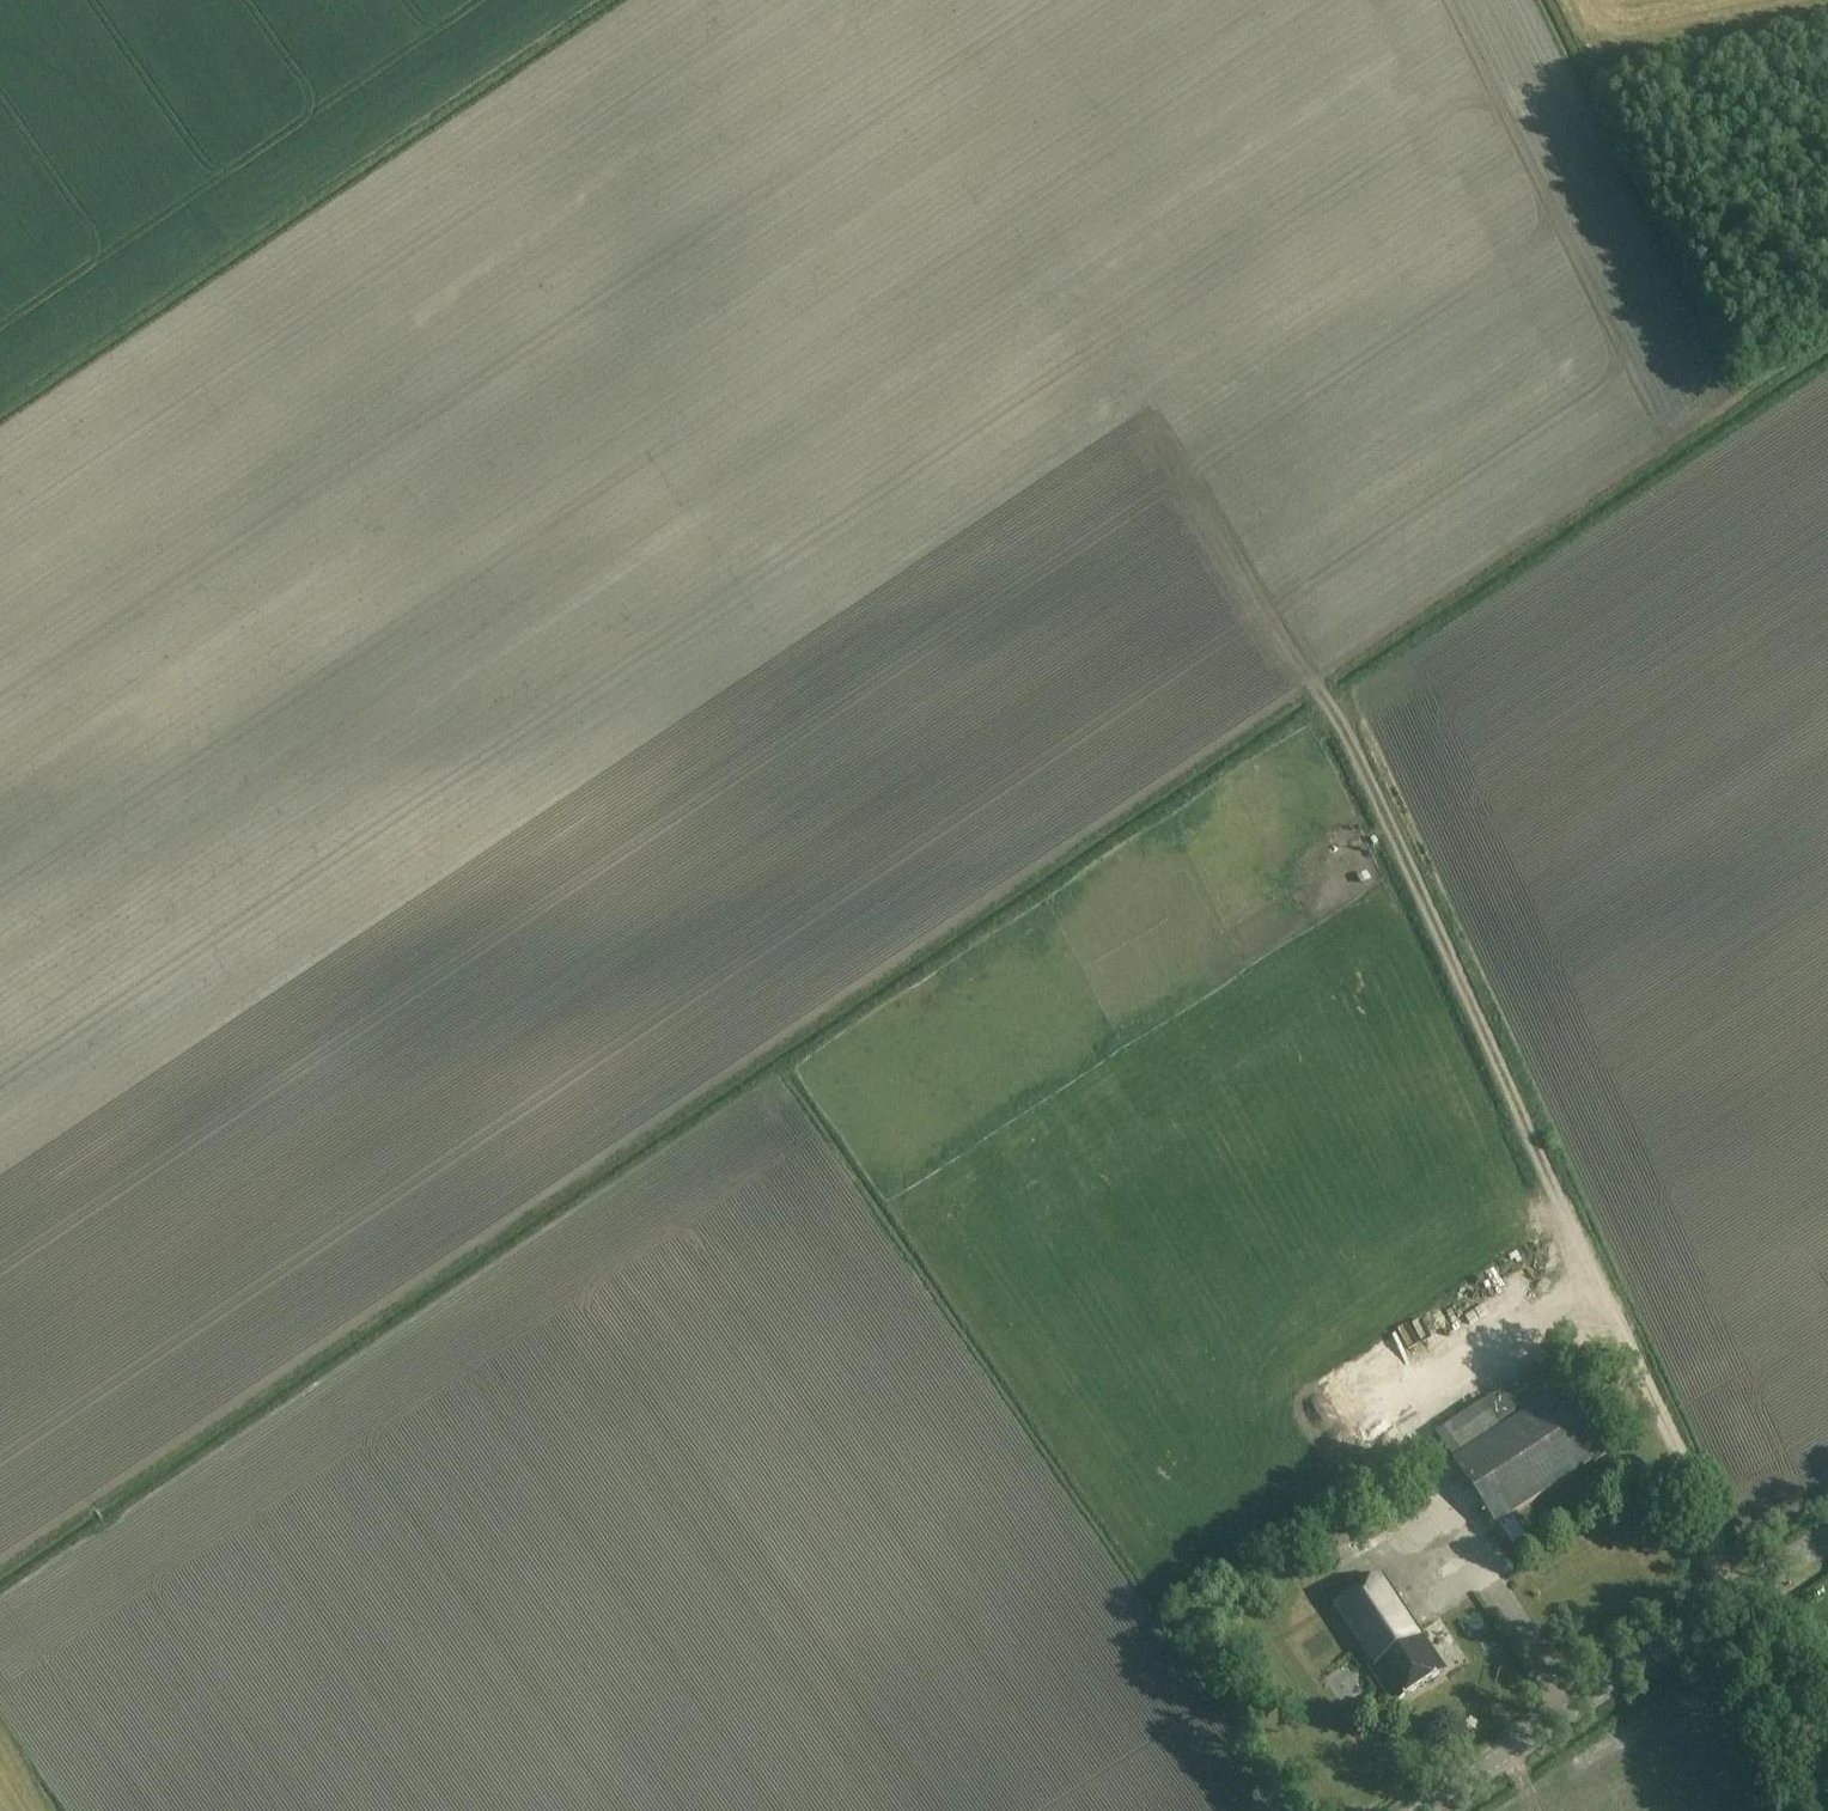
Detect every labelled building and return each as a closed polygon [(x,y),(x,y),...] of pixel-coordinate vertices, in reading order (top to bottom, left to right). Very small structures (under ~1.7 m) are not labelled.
[(1497,1528),(1616,1447),(1554,1355),(1434,1436),(1497,1528)] [(1323,1416),(1344,1432),(1360,1411),(1339,1395),(1323,1416)] [(1513,1518),(1500,1527),(1515,1549),(1528,1541),(1513,1518)] [(1560,1564),(1567,1576),(1586,1565),(1579,1554),(1560,1564)] [(1392,1710),(1447,1673),(1382,1578),(1328,1615),(1392,1710)]
